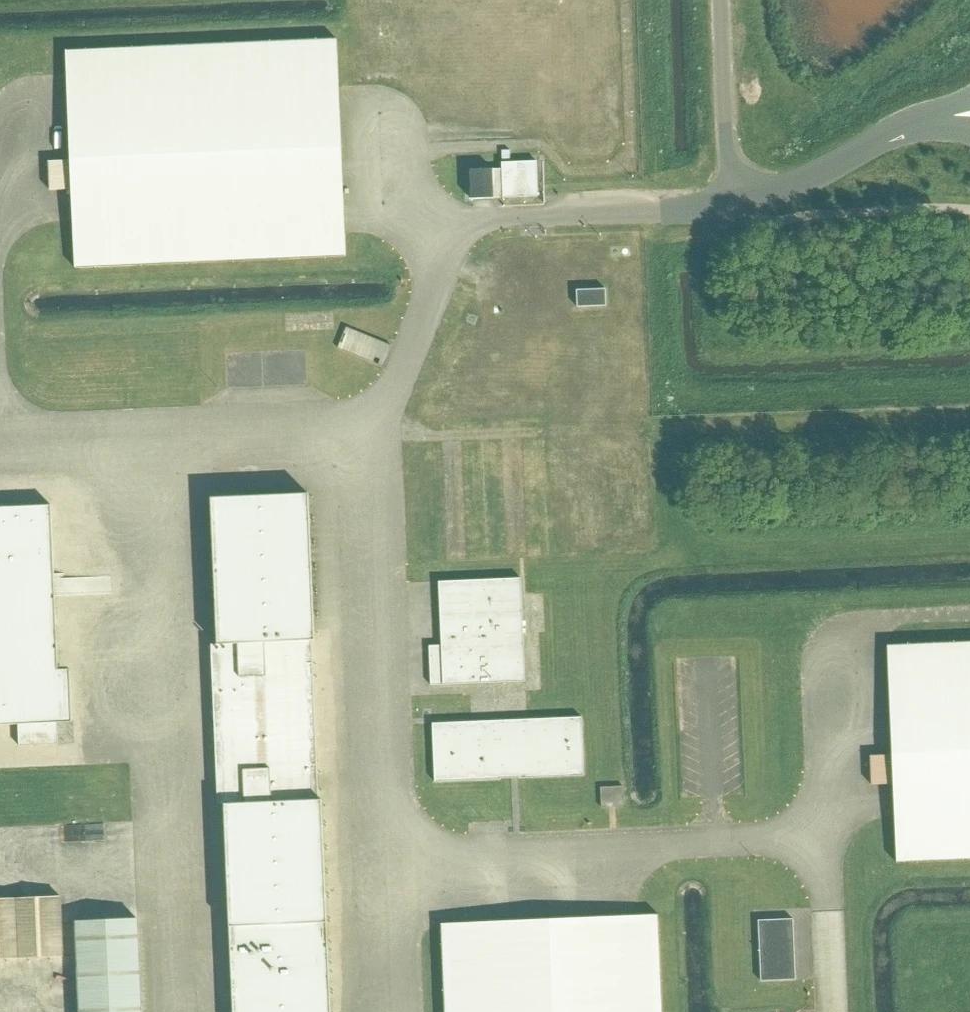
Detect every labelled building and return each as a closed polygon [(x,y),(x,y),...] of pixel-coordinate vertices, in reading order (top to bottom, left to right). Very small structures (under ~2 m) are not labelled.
[(71,161),(50,162),(51,191),(72,190),(76,268),(346,257),(337,40),(66,52),(71,161)] [(511,151),(502,151),(502,162),(511,162),(511,151)] [(503,169),(471,170),(471,200),(539,197),(538,162),(502,163),(503,169)] [(606,290),(577,291),(577,307),(607,306),(606,290)] [(340,350),(386,365),(393,342),(348,327),(340,350)] [(211,499),(218,645),(212,645),(218,804),(224,804),(233,1011),(331,1011),(322,800),(318,800),(311,641),(315,641),(309,495),(211,499)] [(73,722),(71,670),(58,670),(52,506),(0,508),(0,727),(20,726),(21,746),(58,744),(57,723),(73,722)] [(440,582),(442,647),(429,648),(431,685),(526,681),(522,579),(440,582)] [(871,757),(872,785),(895,784),(898,863),(969,860),(969,643),(889,646),(893,756),(871,757)] [(582,718),(433,724),(436,782),(584,776),(582,718)] [(616,807),(623,807),(622,787),(601,788),(601,808),(610,808),(616,807)] [(0,899),(0,960),(65,957),(62,897),(0,899)] [(441,924),(445,1011),(662,1011),(658,915),(441,924)] [(793,919),(759,920),(762,981),(796,980),(793,919)] [(76,923),(80,1011),(143,1011),(140,920),(76,923)]
